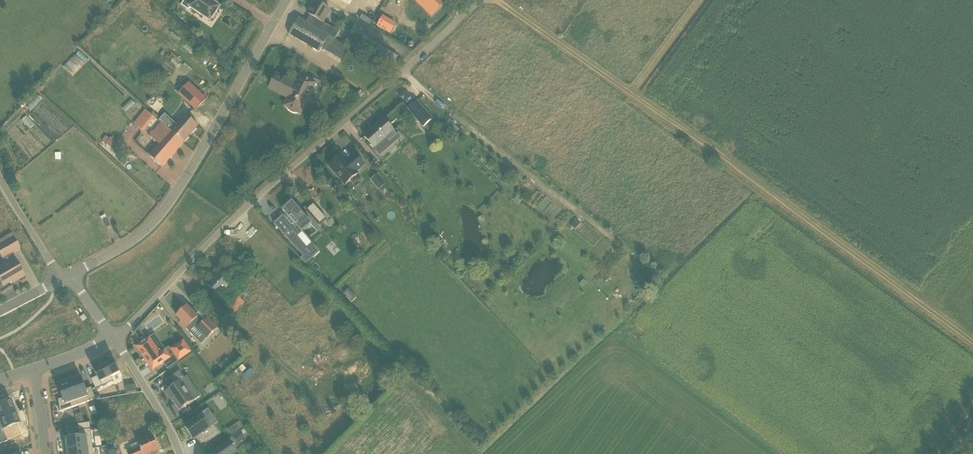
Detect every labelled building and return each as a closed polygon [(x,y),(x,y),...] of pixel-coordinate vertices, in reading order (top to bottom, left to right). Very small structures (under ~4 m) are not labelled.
[(210,21),(220,7),(209,0),(185,0),(182,5),(189,10),(190,7),(210,21)] [(445,0),(426,0),(435,9),(445,0)] [(308,23),(329,36),(335,40),(340,32),(324,22),(331,10),(316,1),(308,14),(312,16),(308,23)] [(377,26),(386,31),(389,27),(391,28),(394,22),(383,16),(377,26)] [(289,34),(319,52),(329,36),(308,23),(299,18),(289,34)] [(365,31),(355,24),(350,33),(360,39),(365,31)] [(372,60),(381,46),(364,35),(355,50),(372,60)] [(73,73),(84,63),(76,55),(65,65),(73,73)] [(288,98),(284,106),(287,107),(287,108),(288,109),(290,111),(291,112),(293,113),(295,113),(298,113),(300,114),(316,83),(300,75),(295,84),(277,74),(270,89),(288,98)] [(178,94),(196,110),(207,98),(189,82),(178,94)] [(431,116),(415,99),(407,106),(423,124),(431,116)] [(144,131),(149,124),(151,126),(153,123),(151,122),(155,118),(145,110),(134,123),(144,131)] [(199,126),(191,119),(185,113),(175,124),(168,118),(163,124),(167,128),(184,142),(199,126)] [(375,148),(394,131),(384,118),(364,136),(375,148)] [(449,131),(456,124),(450,118),(443,125),(449,131)] [(163,124),(161,122),(153,131),(152,131),(149,134),(159,143),(148,155),(162,167),(184,142),(167,128),(163,124)] [(105,145),(111,149),(116,142),(109,138),(105,145)] [(347,160),(342,154),(329,166),(345,184),(358,173),(357,171),(365,165),(355,154),(347,160)] [(370,180),(379,190),(387,183),(378,173),(370,180)] [(304,257),(310,252),(297,237),(303,232),(312,224),(292,201),(292,202),(284,209),(284,210),(283,209),(282,210),(287,215),(278,223),(276,224),(275,223),(274,223),(304,257)] [(326,218),(314,204),(308,209),(320,223),(326,218)] [(11,253),(20,248),(11,233),(0,239),(0,255),(2,259),(11,253)] [(444,248),(441,251),(446,257),(450,254),(444,248)] [(14,258),(5,263),(6,265),(0,269),(0,281),(3,286),(16,279),(17,280),(24,276),(14,258)] [(261,276),(251,266),(238,278),(240,280),(233,287),(229,283),(231,282),(221,272),(207,285),(218,295),(219,293),(230,304),(241,300),(244,298),(239,294),(246,286),(249,289),(261,276)] [(351,302),(356,298),(346,285),(343,287),(346,291),(343,293),(351,302)] [(244,303),(241,300),(230,304),(228,307),(236,315),(237,313),(236,311),(244,303)] [(208,318),(203,322),(187,306),(177,316),(182,321),(180,323),(186,329),(192,322),(198,328),(197,329),(207,339),(218,328),(208,318)] [(141,332),(138,328),(134,332),(141,341),(145,338),(141,332)] [(136,346),(153,370),(171,358),(165,350),(160,353),(150,337),(136,346)] [(183,339),(170,348),(178,361),(191,352),(183,339)] [(107,365),(95,371),(97,376),(91,379),(96,390),(108,384),(106,380),(120,372),(114,361),(113,362),(112,360),(106,363),(107,365)] [(174,401),(180,410),(194,401),(181,382),(185,378),(180,371),(166,380),(171,387),(168,389),(167,390),(165,392),(172,403),(174,401)] [(69,379),(77,401),(88,396),(86,390),(81,377),(76,379),(76,377),(69,379)] [(66,405),(77,401),(69,379),(63,381),(63,383),(58,385),(63,398),(59,400),(59,407),(66,405)] [(11,400),(0,404),(0,444),(8,441),(4,430),(20,423),(17,416),(19,415),(16,408),(14,409),(11,400)] [(201,415),(185,426),(194,439),(197,437),(201,444),(218,432),(213,425),(210,427),(201,415)] [(240,421),(228,430),(231,435),(244,427),(240,421)] [(80,437),(66,439),(67,444),(65,444),(66,451),(93,448),(91,429),(79,431),(80,437)] [(246,438),(241,431),(233,437),(238,443),(240,442),(246,438)] [(159,450),(153,436),(130,446),(132,451),(128,452),(129,453),(150,453),(159,450)] [(237,452),(229,441),(211,453),(234,453),(237,452)]
